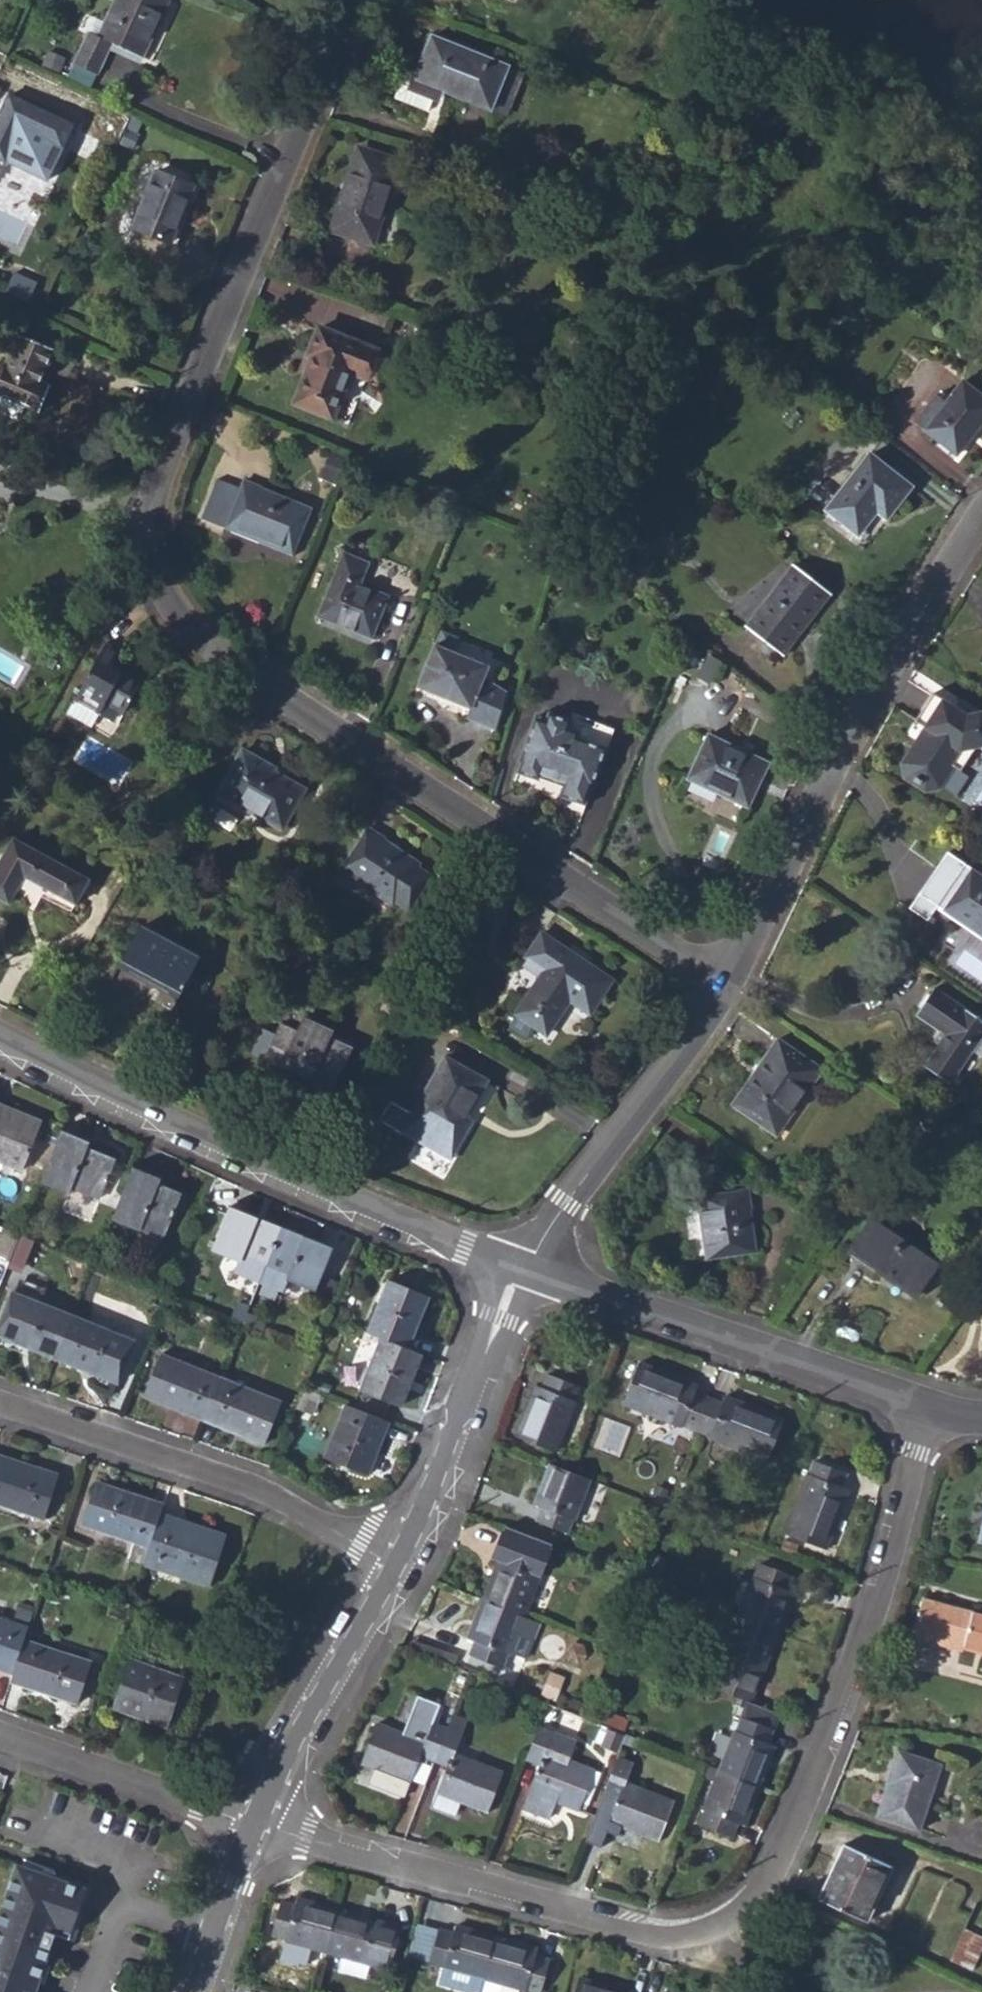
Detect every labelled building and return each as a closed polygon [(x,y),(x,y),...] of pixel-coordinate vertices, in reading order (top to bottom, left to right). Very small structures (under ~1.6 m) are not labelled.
[(97,74),(112,43),(142,57),(169,0),(114,0),(98,35),(89,31),(74,63),(97,74)] [(409,88),(433,98),(437,88),(444,91),(492,110),(498,93),(513,100),(524,73),(431,35),(415,73),(409,88)] [(409,88),(415,73),(406,69),(395,98),(428,111),(433,98),(409,88)] [(433,98),(441,101),(444,91),(437,88),(433,98)] [(492,110),(506,116),(513,100),(498,93),(492,110)] [(18,178),(32,148),(51,157),(63,158),(62,147),(72,124),(9,95),(0,115),(0,170),(18,178)] [(333,229),(371,242),(398,162),(359,149),(333,229)] [(133,226),(172,242),(194,186),(155,169),(133,226)] [(394,330),(413,337),(417,327),(398,320),(394,330)] [(311,344),(317,346),(312,359),(295,402),(348,423),(378,348),(319,325),(311,344)] [(23,402),(40,409),(50,383),(43,380),(55,348),(18,333),(10,351),(0,374),(0,392),(23,402)] [(306,357),(312,359),(317,346),(311,344),(306,357)] [(957,454),(970,437),(969,436),(981,419),(981,395),(965,380),(926,430),(957,454)] [(11,416),(18,415),(23,402),(0,392),(0,412),(11,416)] [(827,510),(859,535),(878,511),(888,519),(913,486),(871,453),(827,510)] [(331,469),(339,473),(345,458),(337,454),(331,469)] [(347,472),(369,481),(371,473),(350,465),(347,472)] [(225,527),(292,555),(311,507),(245,480),(225,527)] [(319,615),(372,637),(389,597),(361,585),(369,563),(344,553),(319,615)] [(746,627),(784,656),(832,595),(794,565),(746,627)] [(73,700),(99,716),(105,705),(107,701),(125,711),(143,680),(114,662),(121,649),(107,641),(73,700)] [(422,680),(444,689),(443,694),(472,706),(468,715),(497,726),(508,691),(484,676),(489,664),(437,643),(422,680)] [(420,684),(443,694),(444,689),(422,680),(420,684)] [(909,775),(925,785),(940,783),(962,752),(981,748),(981,712),(970,716),(937,694),(917,721),(929,730),(905,762),(909,775)] [(73,700),(66,712),(92,727),(99,716),(73,700)] [(105,705),(123,716),(125,711),(107,701),(105,705)] [(546,720),(535,716),(519,761),(521,762),(517,772),(539,780),(543,769),(566,778),(562,788),(559,797),(584,807),(591,787),(593,787),(608,747),(568,733),(572,719),(549,711),(546,720)] [(572,719),(568,733),(608,747),(615,728),(596,722),(594,726),(573,718),(572,719)] [(689,779),(748,806),(768,762),(711,735),(689,779)] [(219,792),(283,828),(305,788),(275,770),(276,768),(244,749),(219,792)] [(566,778),(543,769),(539,780),(562,788),(566,778)] [(342,869),(394,903),(395,901),(409,910),(432,874),(418,864),(420,862),(369,828),(342,869)] [(0,864),(0,896),(10,901),(25,875),(76,902),(89,879),(14,838),(0,864)] [(981,935),(981,875),(952,855),(911,909),(932,924),(945,909),(981,935)] [(121,964),(181,995),(200,957),(140,925),(121,964)] [(567,1005),(563,1002),(568,996),(571,998),(590,1011),(613,978),(544,931),(528,956),(547,968),(517,1013),(547,1033),(567,1005)] [(955,1032),(943,1051),(937,1047),(924,1065),(951,1084),(973,1051),(981,1038),(981,1018),(935,986),(921,1007),(955,1032)] [(403,998),(390,990),(384,1001),(397,1009),(403,998)] [(567,1005),(571,998),(568,996),(563,1002),(567,1005)] [(921,1007),(917,1013),(945,1033),(937,1047),(943,1051),(955,1032),(921,1007)] [(264,1056),(281,1064),(285,1054),(292,1058),(288,1067),(311,1078),(309,1083),(332,1094),(354,1046),(332,1036),(334,1030),(305,1016),(297,1031),(280,1022),(264,1056)] [(769,1130),(802,1083),(809,1088),(823,1068),(779,1037),(734,1104),(769,1130)] [(981,1057),(981,1038),(973,1051),(981,1057)] [(414,1113),(460,1141),(472,1120),(466,1117),(487,1079),(446,1054),(414,1113)] [(769,1130),(776,1135),(809,1088),(802,1083),(769,1130)] [(25,1114),(0,1104),(0,1110),(22,1120),(25,1114)] [(40,1120),(25,1114),(22,1120),(0,1110),(0,1161),(20,1169),(40,1120)] [(69,1195),(71,1188),(99,1200),(116,1159),(88,1147),(90,1142),(61,1129),(40,1182),(69,1195)] [(694,1166),(706,1258),(758,1252),(749,1190),(727,1192),(723,1163),(694,1166)] [(163,1240),(182,1193),(160,1183),(161,1178),(133,1166),(112,1219),(163,1240)] [(281,1227),(229,1206),(212,1248),(239,1259),(235,1270),(260,1280),(281,1227)] [(917,1295),(940,1263),(873,1217),(851,1250),(917,1295)] [(35,1236),(3,1226),(0,1237),(0,1256),(26,1264),(35,1236)] [(284,1290),(288,1278),(315,1289),(332,1247),(281,1227),(260,1280),(284,1290)] [(383,1337),(409,1347),(428,1296),(388,1280),(369,1331),(383,1337)] [(14,1291),(0,1325),(0,1335),(56,1358),(74,1315),(14,1291)] [(117,1381),(134,1339),(74,1315),(56,1358),(117,1381)] [(363,1388),(401,1404),(422,1352),(409,1347),(383,1337),(363,1388)] [(172,1402),(205,1415),(221,1376),(161,1352),(144,1396),(170,1406),(172,1402)] [(707,1397),(692,1391),(695,1384),(637,1362),(621,1402),(679,1425),(680,1423),(695,1429),(707,1397)] [(554,1449),(574,1398),(572,1397),(578,1382),(546,1370),(540,1385),(534,1382),(515,1433),(554,1449)] [(239,1429),(237,1432),(264,1443),(282,1401),(221,1376),(205,1415),(239,1429)] [(312,1390),(303,1387),(297,1403),(306,1407),(312,1390)] [(708,1434),(707,1435),(766,1458),(782,1419),(723,1395),(721,1402),(707,1397),(695,1429),(708,1434)] [(204,1419),(205,1415),(172,1402),(170,1406),(204,1419)] [(326,1456),(368,1472),(389,1420),(347,1404),(326,1456)] [(237,1432),(239,1429),(205,1415),(204,1419),(237,1432)] [(42,1518),(57,1472),(0,1452),(0,1503),(42,1518)] [(828,1546),(850,1487),(844,1484),(848,1471),(815,1457),(809,1472),(806,1470),(784,1529),(828,1546)] [(534,1501),(540,1504),(535,1518),(567,1530),(572,1515),(575,1516),(590,1477),(572,1470),(549,1461),(534,1501)] [(160,1512),(163,1503),(98,1481),(84,1524),(133,1541),(128,1558),(144,1564),(160,1512)] [(159,1569),(161,1563),(183,1571),(181,1577),(210,1586),(227,1534),(160,1512),(144,1564),(159,1569)] [(525,1613),(552,1542),(504,1524),(491,1556),(497,1559),(482,1596),(525,1613)] [(779,1630),(794,1592),(787,1589),(792,1573),(760,1560),(754,1575),(751,1574),(736,1613),(779,1630)] [(181,1577),(183,1571),(161,1563),(159,1569),(181,1577)] [(467,1636),(474,1639),(469,1653),(501,1665),(507,1652),(509,1653),(510,1650),(525,1613),(482,1596),(467,1636)] [(981,1650),(981,1612),(921,1596),(912,1631),(962,1644),(981,1650)] [(132,1598),(129,1608),(141,1612),(145,1602),(132,1598)] [(33,1612),(18,1606),(13,1621),(0,1616),(0,1669),(13,1673),(25,1639),(33,1612)] [(525,1656),(539,1618),(525,1613),(510,1650),(525,1656)] [(751,1700),(779,1630),(736,1613),(720,1655),(724,1656),(713,1685),(747,1699),(751,1700)] [(910,1636),(961,1650),(962,1644),(912,1631),(910,1636)] [(78,1704),(92,1661),(25,1639),(13,1673),(10,1682),(78,1704)] [(167,1725),(184,1676),(131,1658),(114,1708),(167,1725)] [(555,1699),(564,1675),(550,1670),(541,1694),(555,1699)] [(377,1721),(361,1763),(409,1781),(419,1755),(434,1760),(446,1727),(432,1722),(439,1703),(417,1695),(403,1731),(377,1721)] [(747,1699),(740,1715),(772,1727),(778,1711),(751,1700),(747,1699)] [(623,1731),(628,1719),(603,1709),(599,1721),(623,1731)] [(447,1765),(437,1791),(487,1811),(503,1769),(455,1751),(466,1718),(452,1712),(446,1727),(434,1760),(447,1765)] [(759,1783),(774,1745),(767,1742),(772,1727),(740,1715),(735,1729),(732,1729),(717,1767),(759,1783)] [(555,1800),(579,1809),(582,1801),(594,1768),(569,1758),(577,1739),(538,1724),(525,1758),(540,1763),(530,1790),(523,1807),(549,1817),(555,1800)] [(622,1733),(608,1728),(603,1742),(616,1747),(622,1733)] [(877,1815),(919,1829),(942,1762),(897,1748),(890,1768),(895,1769),(891,1782),(888,1781),(877,1815)] [(619,1793),(613,1807),(608,1821),(657,1839),(673,1799),(625,1780),(632,1761),(616,1755),(604,1788),(619,1793)] [(713,1779),(701,1809),(704,1810),(699,1822),(731,1834),(736,1821),(743,1824),(759,1783),(717,1767),(705,1763),(701,1774),(713,1779)] [(588,1804),(601,1771),(594,1768),(582,1801),(588,1804)] [(888,1781),(891,1782),(895,1769),(890,1768),(886,1780),(888,1781)] [(613,1807),(619,1793),(604,1788),(599,1802),(613,1807)] [(866,1920),(891,1865),(844,1843),(818,1898),(866,1920)] [(18,1864),(0,1915),(0,1991),(36,1991),(56,1934),(70,1939),(88,1888),(18,1864)] [(325,1952),(337,1907),(296,1897),(294,1904),(279,1900),(270,1934),(284,1938),(283,1940),(287,1942),(325,1952)] [(367,1964),(368,1961),(381,1965),(391,1930),(378,1926),(380,1919),(337,1907),(325,1952),(367,1964)] [(475,1977),(482,1979),(494,1935),(454,1923),(452,1930),(439,1927),(428,1962),(442,1966),(442,1968),(475,1977)] [(981,1944),(981,1935),(963,1926),(949,1958),(971,1969),(981,1944)] [(525,1991),(526,1990),(535,1991),(540,1991),(549,1957),(536,1953),(538,1946),(494,1935),(482,1979),(519,1989),(525,1991)] [(322,1963),(325,1952),(287,1942),(284,1952),(322,1963)] [(438,1982),(470,1991),(475,1977),(442,1968),(438,1982)] [(632,1991),(579,1977),(574,1991),(632,1991)] [(519,1989),(482,1979),(479,1991),(518,1991),(519,1989)]
